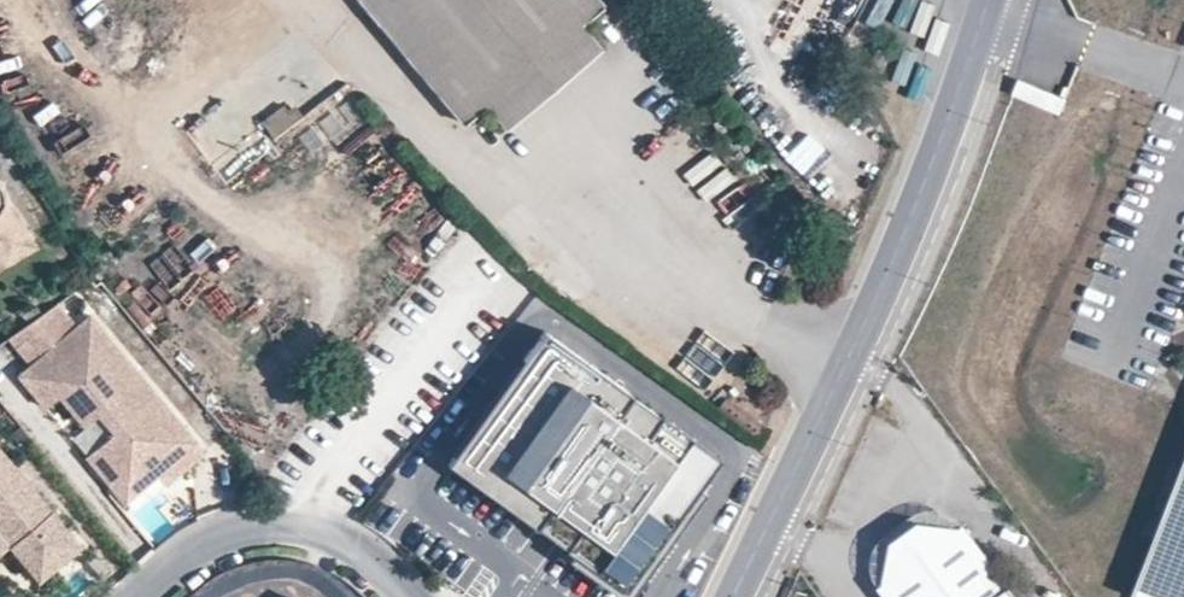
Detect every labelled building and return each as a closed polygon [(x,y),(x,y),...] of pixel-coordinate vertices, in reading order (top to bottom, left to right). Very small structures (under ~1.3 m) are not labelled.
[(394,0),(353,0),(417,77),(441,57),(394,0)] [(441,57),(417,77),(457,125),(481,102),(529,62),(573,26),(591,10),(582,0),(394,0),(441,57)] [(529,62),(481,102),(500,126),(592,49),(573,26),(529,62)] [(1057,114),(1063,100),(1021,82),(1015,96),(1057,114)] [(351,102),(320,117),(328,134),(359,119),(351,102)] [(205,152),(226,182),(274,149),(252,118),(205,152)] [(308,154),(326,146),(318,127),(300,134),(308,154)] [(24,248),(0,208),(0,262),(24,248)] [(57,306),(7,343),(28,368),(75,328),(57,306)] [(201,454),(87,318),(75,328),(28,368),(15,378),(42,410),(56,397),(70,386),(95,416),(111,435),(83,459),(112,493),(144,465),(151,473),(166,460),(170,465),(178,474),(201,454)] [(713,466),(537,338),(443,467),(544,541),(619,595),(713,466)] [(95,416),(70,386),(56,397),(82,428),(95,416)] [(78,547),(0,453),(0,551),(6,546),(36,582),(78,547)] [(151,473),(144,465),(112,493),(122,505),(170,465),(166,460),(151,473)] [(1138,596),(1140,596),(1183,596),(1183,477),(1138,596)] [(963,513),(958,516),(917,508),(900,520),(889,529),(881,571),(877,574),(894,596),(1025,596),(963,513)]
